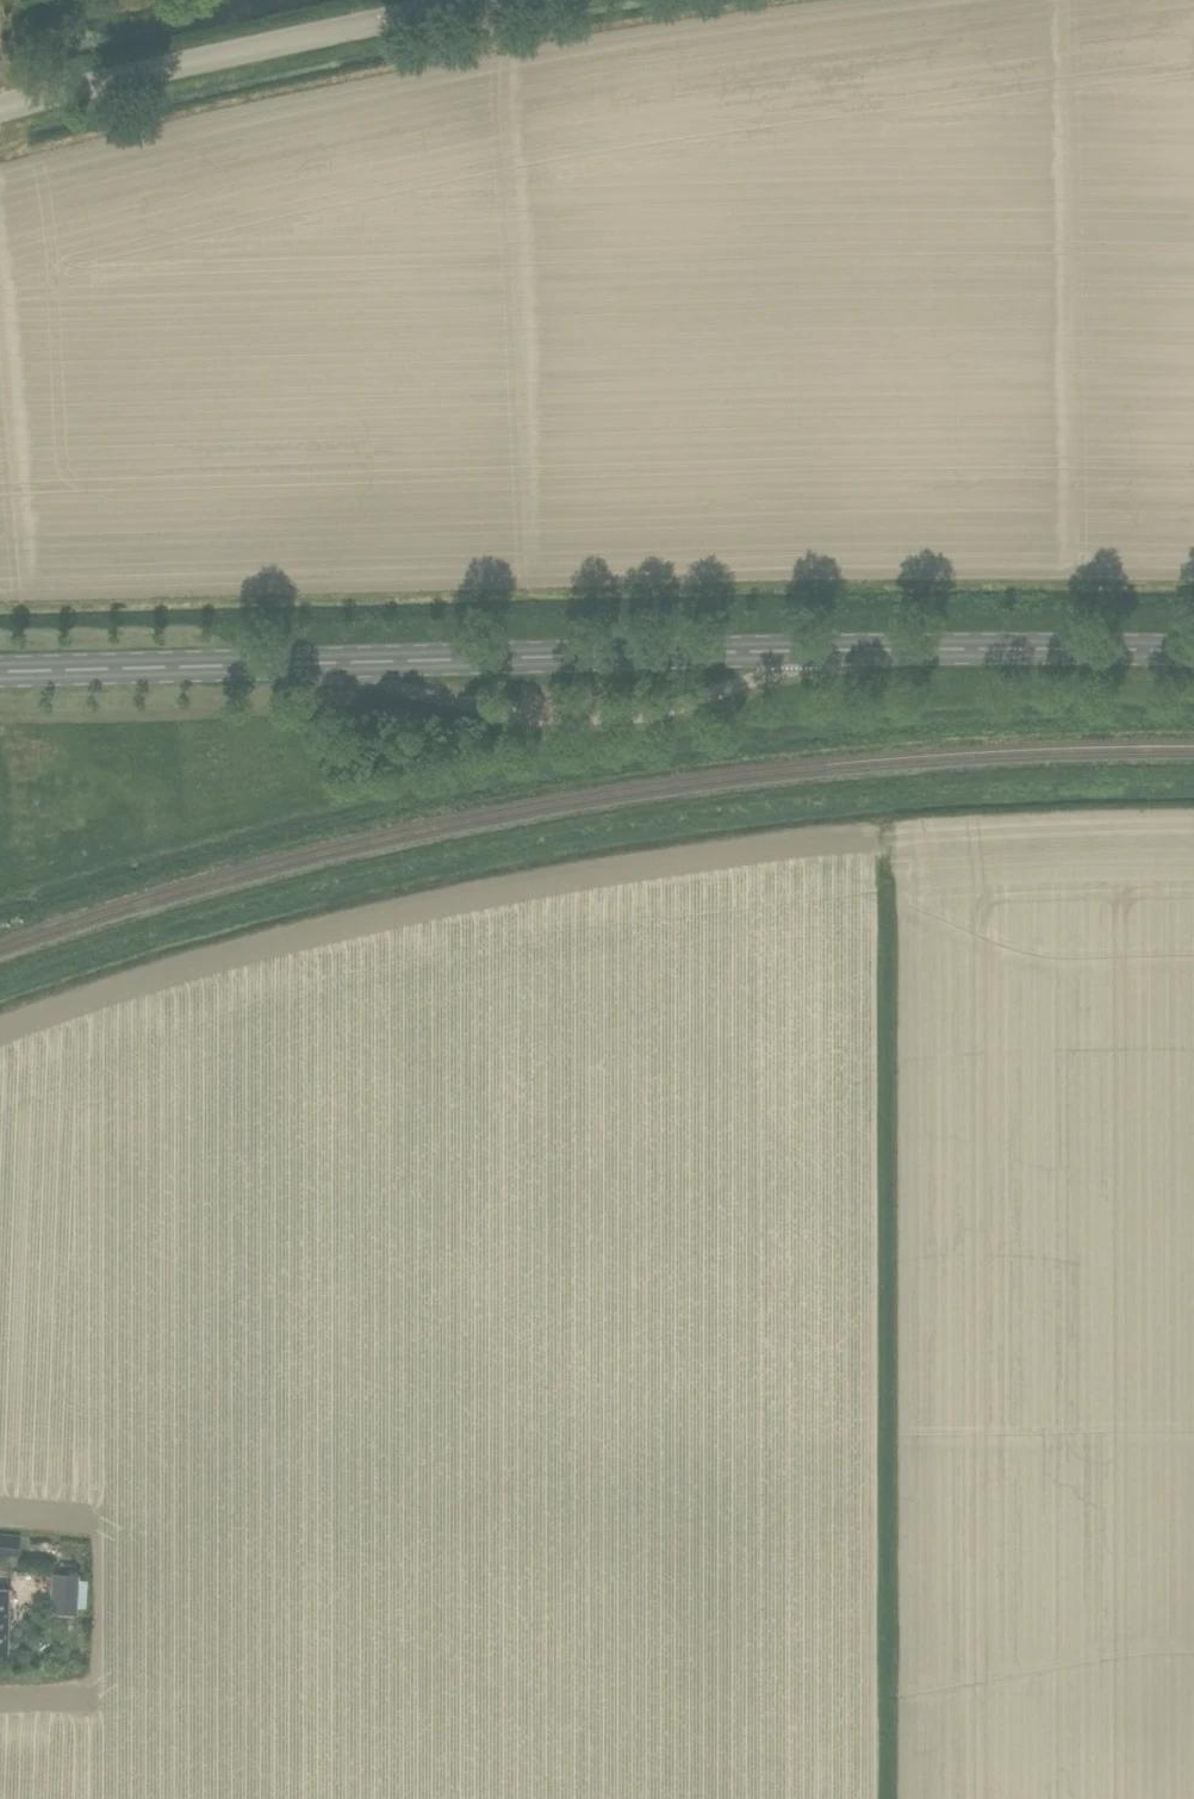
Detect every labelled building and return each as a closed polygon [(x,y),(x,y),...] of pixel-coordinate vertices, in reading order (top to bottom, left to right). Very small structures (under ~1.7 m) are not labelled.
[(54,1625),(76,1626),(78,1573),(52,1572),(50,1613),(54,1613),(54,1625)] [(7,1648),(8,1588),(0,1588),(0,1648),(7,1648)]
